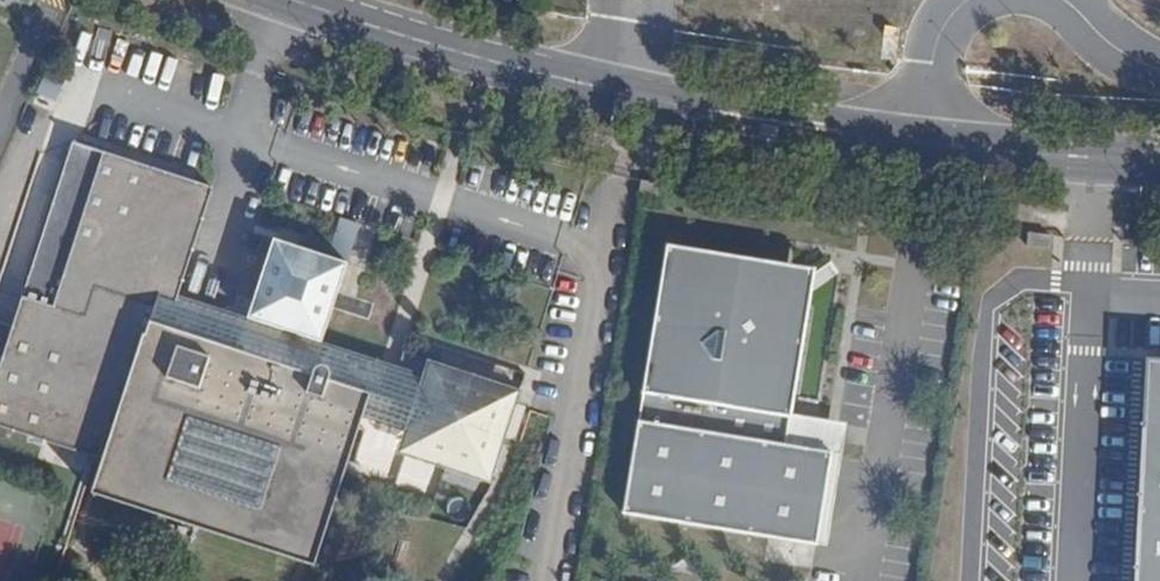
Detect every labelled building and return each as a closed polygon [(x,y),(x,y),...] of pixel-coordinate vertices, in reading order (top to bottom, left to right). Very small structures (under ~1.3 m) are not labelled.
[(491,378),(428,358),(423,374),(323,342),(348,263),(274,239),(249,318),(120,276),(155,167),(74,141),(0,368),(0,426),(103,460),(92,493),(315,566),(342,483),(364,416),(413,432),(408,448),(486,473),(499,434),(506,436),(516,403),(486,394),(491,378)] [(659,181),(642,178),(639,192),(657,195),(659,181)] [(759,259),(668,244),(623,523),(815,554),(830,463),(784,456),(809,304),(803,296),(813,288),(806,278),(795,286),(785,283),(788,264),(759,259)] [(1146,356),(1135,580),(1159,580),(1159,357),(1146,356)] [(789,425),(784,456),(830,463),(815,554),(824,555),(844,434),(789,425)]
